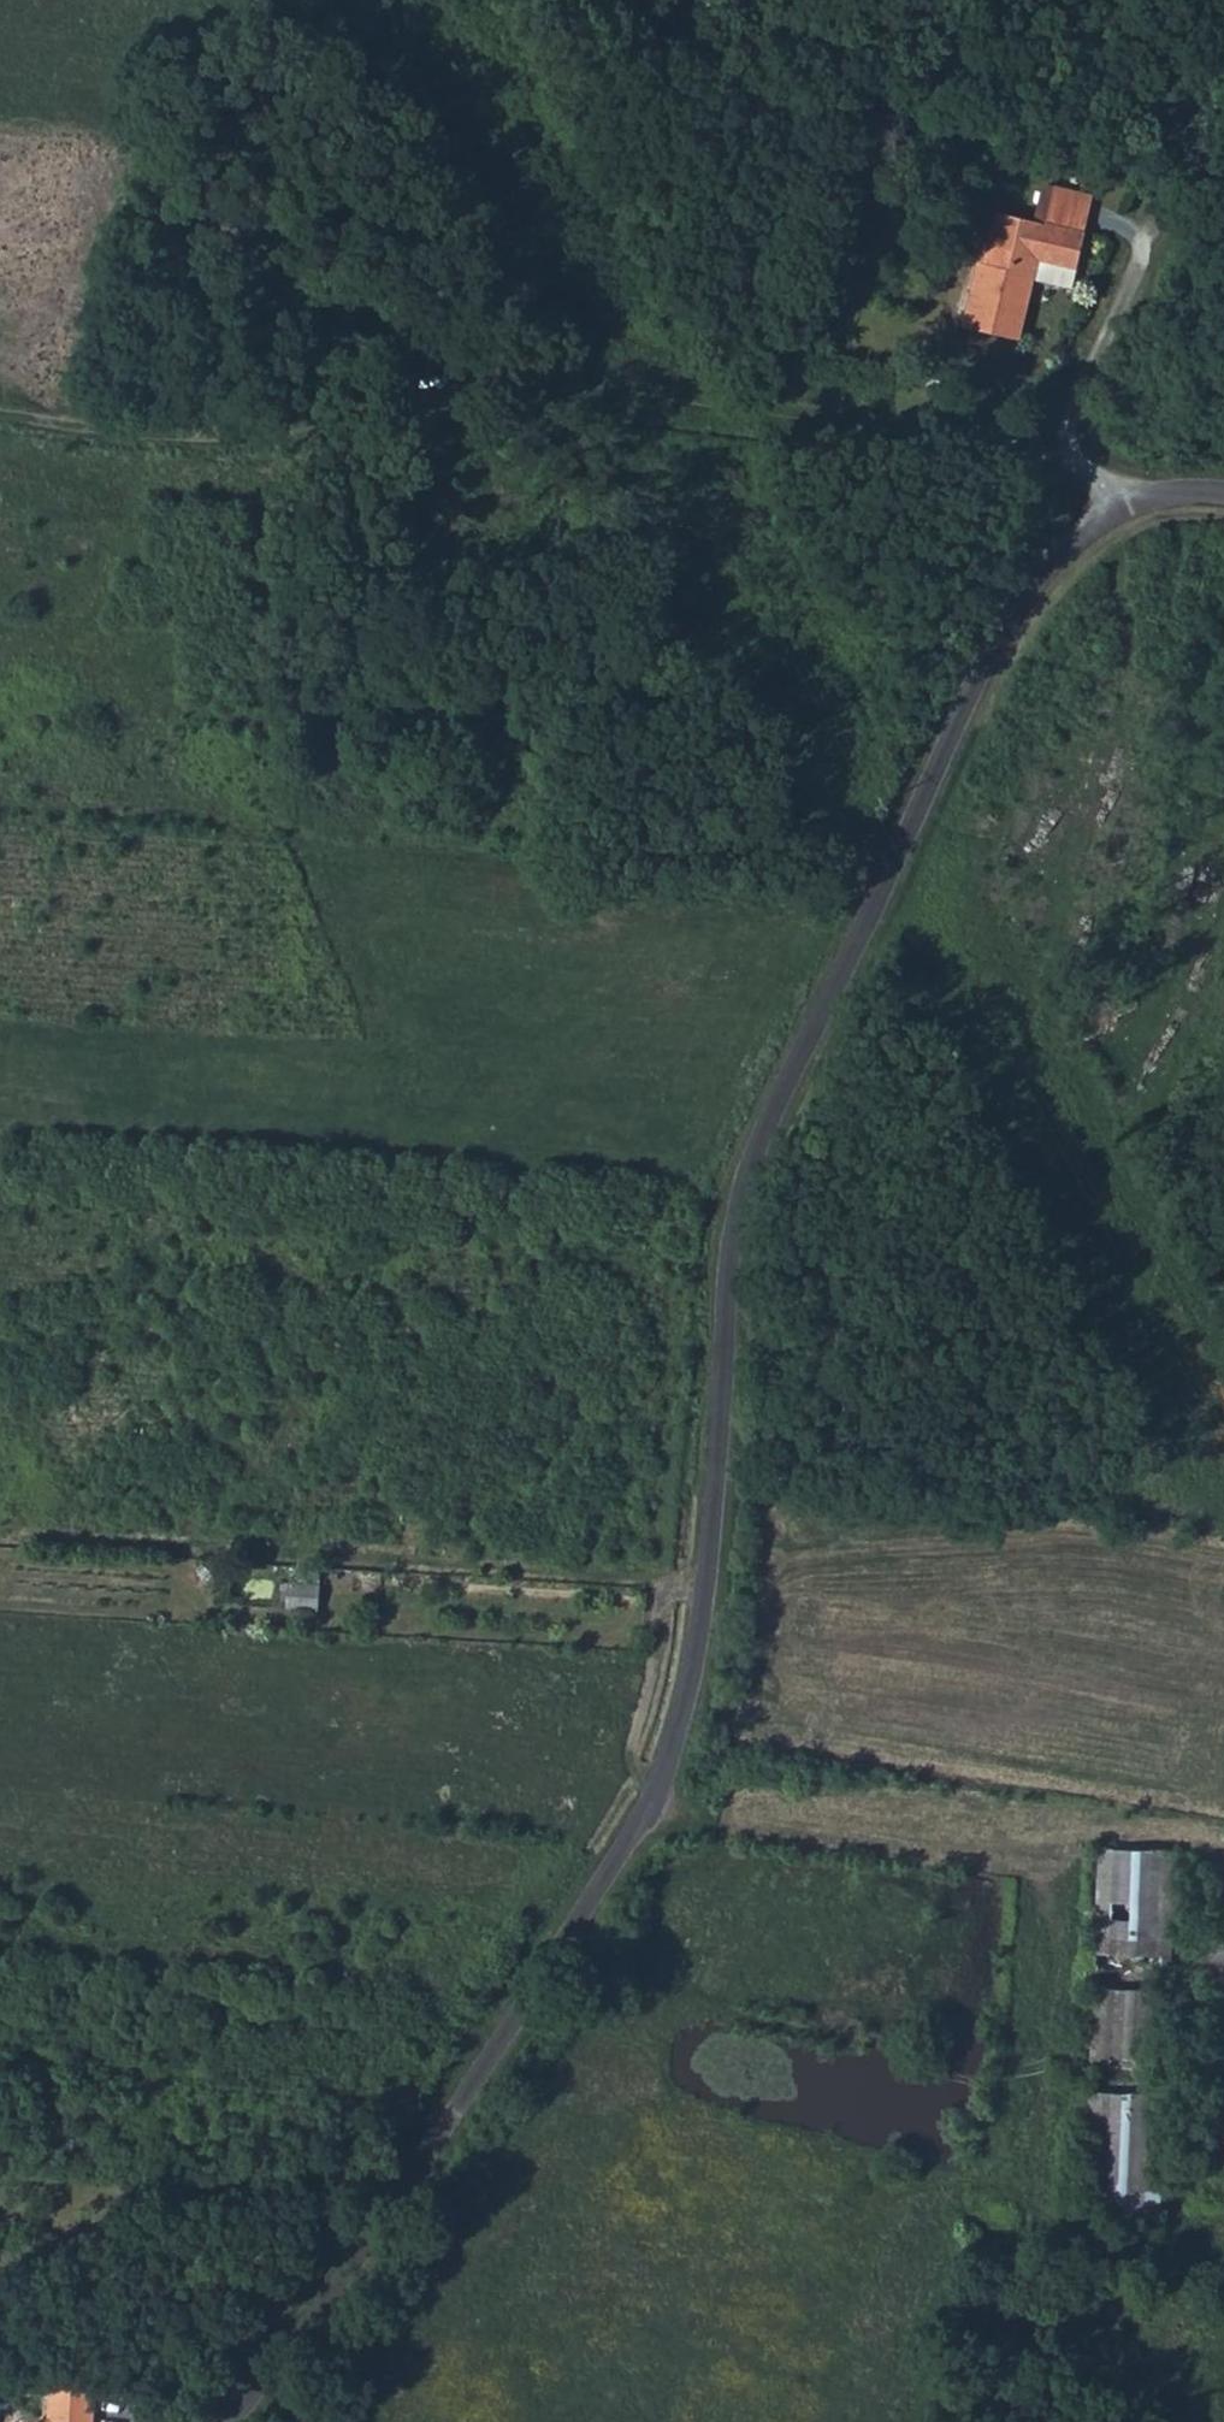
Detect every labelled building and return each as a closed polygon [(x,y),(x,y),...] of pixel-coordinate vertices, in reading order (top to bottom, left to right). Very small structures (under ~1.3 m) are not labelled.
[(1056,181),(1051,199),(1080,207),(1085,190),(1056,181)] [(982,263),(967,328),(1018,340),(1038,259),(1078,267),(1085,232),(997,214),(986,264),(982,263)] [(287,1587),(285,1610),(315,1613),(316,1589),(287,1587)] [(1079,2209),(1153,2212),(1156,2167),(1170,1848),(1096,1845),(1084,2109),(1079,2209)] [(1221,2170),(1223,2170),(1223,1931),(1202,1930),(1191,2169),(1221,2170)] [(1156,2167),(1153,2212),(1192,2198),(1220,2199),(1221,2170),(1191,2169),(1156,2167)]
